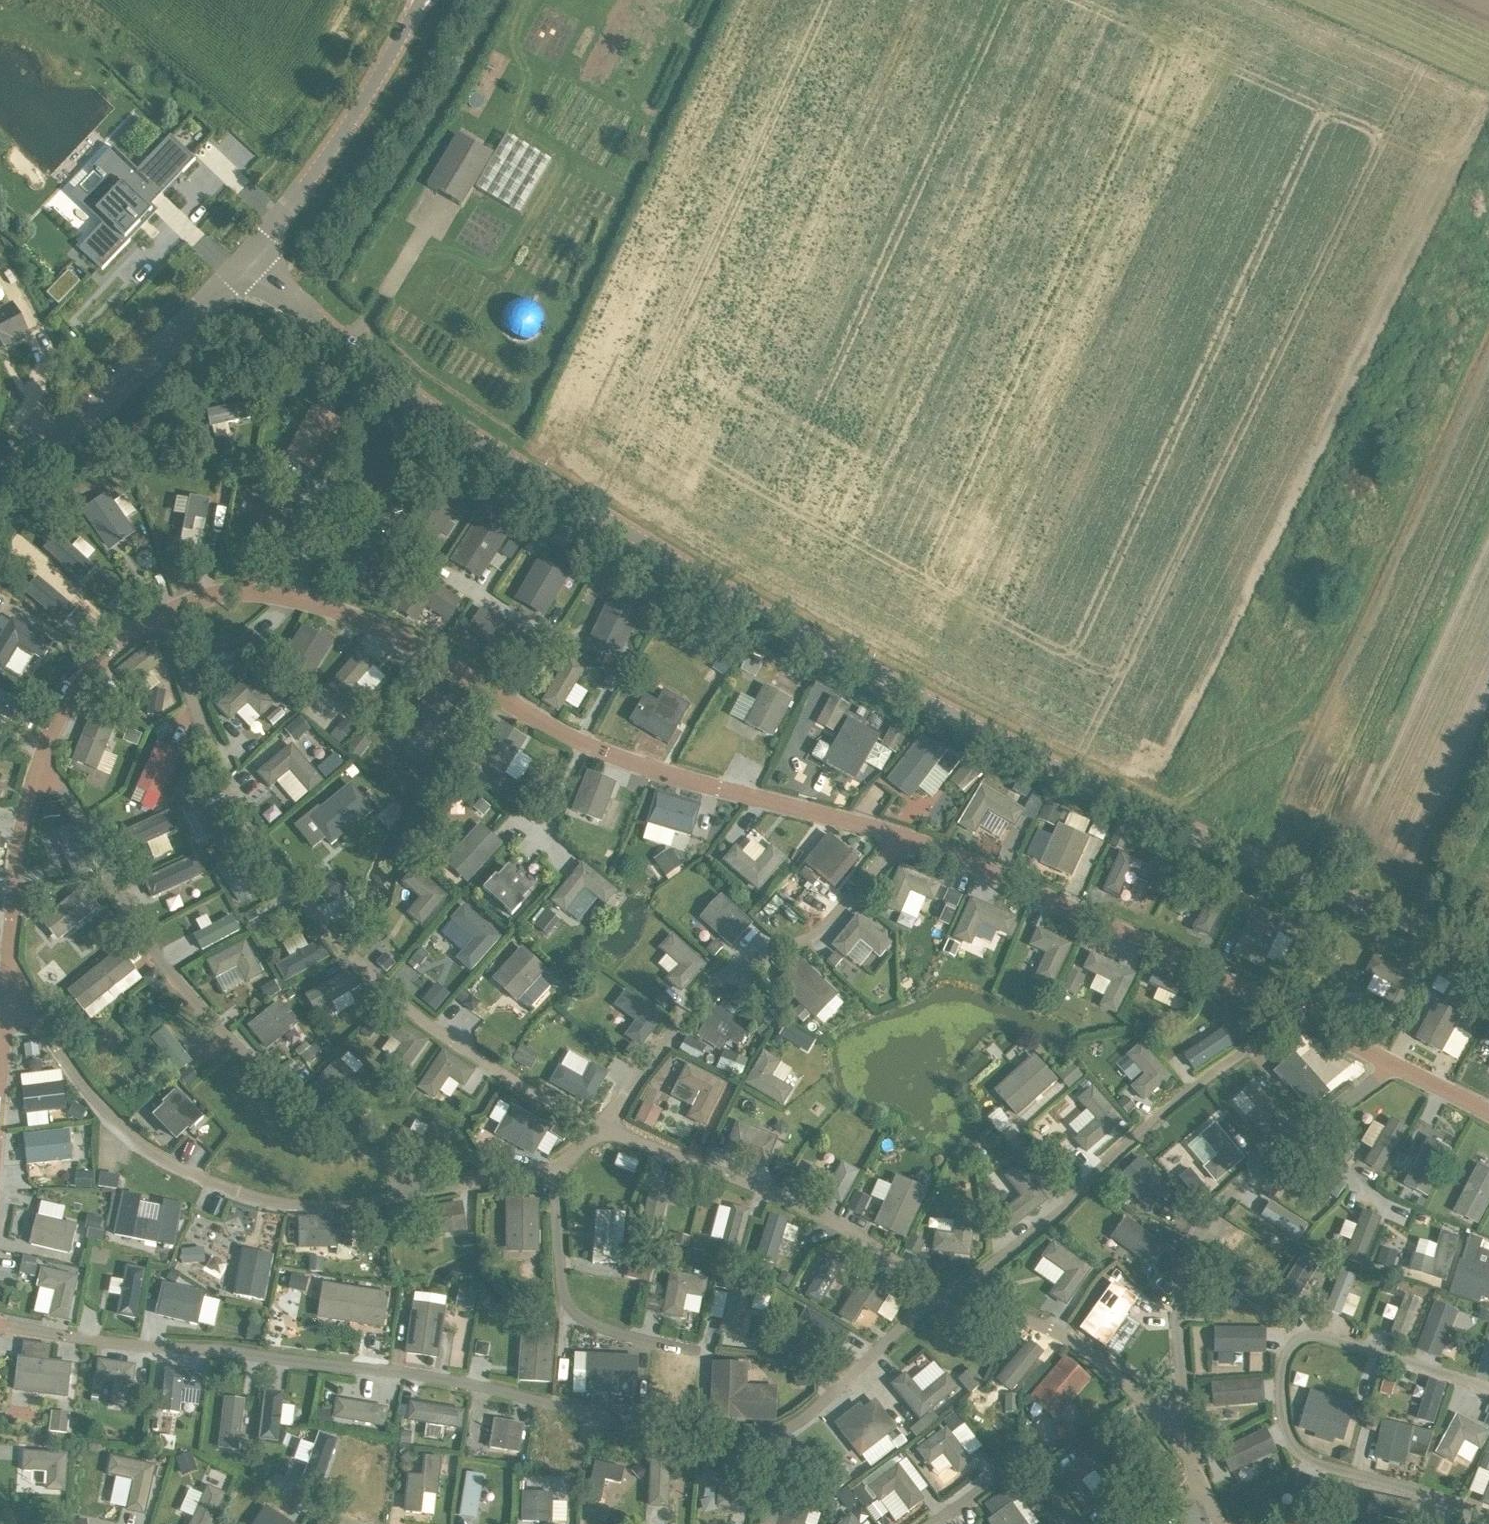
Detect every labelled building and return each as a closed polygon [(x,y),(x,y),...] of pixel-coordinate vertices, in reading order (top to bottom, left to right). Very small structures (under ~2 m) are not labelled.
[(458,135),(426,186),(461,208),(493,156),(458,135)] [(79,248),(102,269),(158,212),(151,206),(195,160),(170,136),(137,170),(113,148),(92,169),(94,171),(71,194),(102,224),(79,248)] [(68,271),(46,294),(59,306),(81,283),(68,271)] [(0,312),(0,349),(26,336),(11,308),(1,312),(0,312)] [(248,402),(207,411),(211,428),(252,419),(248,402)] [(344,424),(315,408),(288,457),(316,473),(344,424)] [(239,453),(238,463),(251,464),(252,455),(239,453)] [(467,503),(477,509),(484,499),(474,492),(467,503)] [(457,516),(427,496),(400,537),(430,557),(457,516)] [(211,502),(191,497),(179,550),(200,554),(211,502)] [(281,557),(291,508),(257,501),(247,549),(281,557)] [(523,509),(517,517),(528,525),(534,516),(523,509)] [(508,542),(478,522),(452,564),(482,583),(508,542)] [(57,535),(44,550),(82,583),(95,569),(87,562),(73,550),(57,535)] [(118,589),(140,579),(121,535),(98,546),(118,589)] [(375,549),(343,536),(326,579),(358,592),(375,549)] [(571,578),(540,560),(515,602),(546,621),(571,578)] [(77,611),(38,578),(25,593),(64,626),(77,611)] [(450,624),(463,604),(432,584),(409,620),(418,626),(428,609),(450,624)] [(670,593),(658,586),(651,598),(663,605),(670,593)] [(641,618),(610,603),(589,647),(620,662),(641,618)] [(503,675),(526,639),(483,611),(470,632),(493,647),(483,662),(503,675)] [(466,630),(471,622),(464,617),(458,625),(466,630)] [(57,647),(15,621),(0,646),(0,669),(6,673),(21,648),(46,664),(57,647)] [(333,647),(304,630),(279,671),(309,688),(333,647)] [(262,644),(251,631),(210,665),(222,678),(262,644)] [(153,645),(120,672),(134,690),(168,663),(153,645)] [(373,671),(357,657),(328,690),(358,716),(371,701),(358,689),(373,671)] [(720,657),(712,668),(725,676),(732,665),(720,657)] [(755,677),(760,666),(758,665),(748,659),(747,659),(741,670),(755,677)] [(587,672),(570,662),(544,706),(561,716),(587,672)] [(601,687),(612,694),(619,682),(608,675),(601,687)] [(249,707),(262,720),(275,706),(249,680),(220,710),(233,723),(249,707)] [(795,703),(766,688),(746,725),(775,740),(795,703)] [(42,711),(0,691),(0,721),(30,735),(42,711)] [(641,729),(668,745),(676,730),(690,706),(666,692),(667,692),(664,691),(657,703),(647,696),(647,697),(645,696),(630,721),(642,728),(641,729)] [(831,695),(818,721),(835,730),(849,705),(831,695)] [(460,718),(431,697),(401,739),(430,760),(460,718)] [(162,718),(164,705),(149,702),(147,715),(162,718)] [(866,711),(859,707),(856,714),(862,718),(866,711)] [(267,719),(273,726),(285,714),(279,708),(267,719)] [(120,724),(93,714),(72,765),(99,776),(120,724)] [(340,743),(356,725),(347,717),(331,735),(340,743)] [(297,740),(309,729),(300,718),(287,729),(297,740)] [(166,722),(154,731),(161,741),(173,732),(166,722)] [(850,722),(824,769),(857,787),(882,740),(850,722)] [(893,723),(881,746),(896,754),(908,732),(893,723)] [(502,726),(479,761),(506,778),(529,743),(502,726)] [(131,730),(126,742),(137,746),(142,734),(131,730)] [(358,760),(371,744),(357,733),(345,749),(358,760)] [(950,754),(925,734),(889,781),(914,801),(950,754)] [(459,749),(471,757),(479,744),(468,737),(459,749)] [(180,752),(160,743),(138,790),(159,799),(180,752)] [(291,773),(310,796),(324,784),(292,748),(260,775),(272,790),(291,773)] [(326,762),(334,771),(344,763),(335,753),(326,762)] [(969,761),(950,782),(965,794),(986,770),(969,761)] [(590,774),(575,814),(603,825),(619,785),(590,774)] [(1012,790),(1026,798),(1031,790),(1018,781),(1012,790)] [(373,814),(352,788),(311,822),(332,848),(373,814)] [(1027,815),(984,790),(961,828),(978,838),(991,816),(1017,832),(1027,815)] [(692,839),(701,807),(659,794),(650,826),(692,839)] [(1046,800),(1034,794),(1026,808),(1028,809),(1025,814),(1035,819),(1046,800)] [(481,799),(474,806),(484,815),(490,807),(481,799)] [(195,801),(180,809),(198,844),(214,836),(195,801)] [(1047,801),(1038,820),(1054,827),(1058,820),(1063,810),(1063,809),(1047,801)] [(177,831),(169,814),(119,837),(126,853),(177,831)] [(73,825),(55,833),(75,880),(94,871),(73,825)] [(504,848),(481,827),(445,866),(468,887),(504,848)] [(1091,842),(1061,829),(1044,867),(1074,881),(1091,842)] [(851,853),(828,835),(804,864),(828,882),(851,853)] [(1128,842),(1114,835),(1110,845),(1123,851),(1128,842)] [(754,863),(735,848),(722,863),(757,892),(785,858),(769,845),(754,863)] [(654,860),(666,877),(682,866),(670,848),(654,860)] [(1156,870),(1121,855),(1105,892),(1121,900),(1130,878),(1149,886),(1156,870)] [(238,906),(254,896),(230,859),(214,869),(238,906)] [(201,877),(193,861),(144,884),(152,900),(201,877)] [(799,875),(811,885),(818,876),(806,867),(799,875)] [(934,903),(942,886),(899,867),(882,907),(901,915),(910,893),(934,903)] [(607,908),(618,895),(584,868),(555,904),(568,915),(587,891),(607,908)] [(449,901),(416,873),(404,886),(422,902),(408,918),(423,930),(449,901)] [(499,883),(486,897),(515,924),(528,910),(526,908),(536,896),(512,874),(501,886),(499,883)] [(315,891),(328,907),(344,895),(331,878),(315,891)] [(98,908),(81,886),(44,916),(62,938),(98,908)] [(1213,939),(1229,903),(1194,887),(1187,902),(1206,911),(1196,932),(1213,939)] [(1237,902),(1242,894),(1228,887),(1224,896),(1237,902)] [(962,896),(950,891),(945,902),(950,904),(956,907),(957,907),(962,896)] [(1239,903),(1252,909),(1256,900),(1243,894),(1239,903)] [(732,947),(753,924),(721,895),(700,918),(732,947)] [(1015,919),(969,899),(953,938),(971,946),(981,924),(1008,935),(1015,919)] [(946,907),(939,921),(948,925),(955,911),(948,908),(946,907)] [(546,909),(534,925),(548,936),(561,920),(546,909)] [(1286,923),(1256,909),(1238,947),(1268,961),(1286,923)] [(254,910),(244,915),(249,923),(259,918),(254,910)] [(473,974),(501,941),(464,910),(453,923),(476,942),(459,962),(473,974)] [(879,958),(890,944),(856,915),(830,946),(844,958),(859,941),(879,958)] [(240,932),(232,917),(193,937),(202,953),(240,932)] [(119,922),(111,929),(118,939),(127,932),(119,922)] [(1075,948),(1040,932),(1032,950),(1048,958),(1037,981),(1055,990),(1075,948)] [(1333,934),(1318,939),(1323,954),(1338,950),(1333,934)] [(708,969),(675,938),(662,952),(681,970),(670,983),(683,995),(708,969)] [(716,940),(706,951),(714,958),(724,947),(716,940)] [(960,945),(948,940),(942,953),(954,958),(960,945)] [(330,959),(320,942),(275,967),(286,985),(330,959)] [(262,974),(247,943),(209,962),(216,976),(239,964),(248,982),(262,974)] [(421,948),(412,959),(419,966),(429,955),(421,948)] [(136,972),(120,951),(68,992),(84,1012),(136,972)] [(543,970),(523,952),(496,981),(516,1000),(543,970)] [(835,952),(826,962),(834,969),(843,958),(835,952)] [(377,962),(387,972),(396,964),(386,953),(377,962)] [(1420,976),(1379,954),(1370,972),(1392,984),(1378,1011),(1396,1021),(1420,976)] [(1113,984),(1101,1009),(1117,1017),(1137,977),(1092,955),(1085,970),(1113,984)] [(816,1020),(837,999),(800,962),(779,983),(816,1020)] [(164,981),(155,969),(143,978),(152,990),(164,981)] [(351,971),(308,997),(316,1011),(359,985),(351,971)] [(1085,978),(1069,971),(1061,987),(1077,994),(1085,978)] [(1197,1009),(1204,992),(1159,971),(1151,988),(1197,1009)] [(774,980),(770,984),(766,980),(760,986),(776,1002),(786,991),(777,982),(774,980)] [(273,982),(263,988),(269,997),(279,991),(273,982)] [(1468,984),(1458,1002),(1475,1011),(1485,993),(1468,984)] [(436,985),(423,1001),(434,1011),(448,995),(436,985)] [(456,998),(472,1013),(478,1007),(477,1000),(464,989),(456,998)] [(292,990),(285,994),(289,1000),(296,995),(292,990)] [(654,1000),(665,1008),(672,1000),(660,991),(654,1000)] [(644,1047),(664,1019),(628,994),(618,1007),(638,1021),(627,1035),(644,1047)] [(371,1004),(380,1013),(388,1004),(379,995),(371,1004)] [(299,1019),(280,997),(249,1023),(268,1046),(299,1019)] [(1435,1001),(1416,1039),(1444,1054),(1464,1016),(1435,1001)] [(751,1030),(713,1006),(702,1023),(740,1047),(751,1030)] [(793,1014),(803,1023),(810,1016),(800,1007),(793,1014)] [(403,1042),(388,1065),(403,1075),(429,1036),(401,1017),(390,1034),(403,1042)] [(1153,1018),(1142,1026),(1154,1043),(1165,1034),(1153,1018)] [(370,1023),(360,1032),(368,1040),(378,1031),(370,1023)] [(768,1029),(762,1023),(754,1030),(761,1036),(768,1029)] [(794,1046),(802,1033),(787,1024),(778,1036),(794,1046)] [(164,1030),(149,1041),(177,1076),(191,1064),(164,1030)] [(1223,1030),(1186,1055),(1196,1071),(1234,1046),(1223,1030)] [(1295,1034),(1282,1045),(1289,1053),(1302,1042),(1295,1034)] [(680,1051),(699,1061),(707,1045),(688,1035),(680,1051)] [(629,1043),(621,1053),(632,1061),(640,1050),(629,1043)] [(25,1045),(26,1057),(40,1056),(39,1044),(25,1045)] [(315,1044),(310,1048),(302,1055),(301,1055),(307,1063),(321,1051),(315,1044)] [(512,1060),(526,1067),(534,1053),(520,1045),(512,1060)] [(1173,1079),(1142,1045),(1128,1057),(1146,1077),(1133,1088),(1146,1103),(1173,1079)] [(476,1068),(447,1049),(421,1089),(435,1098),(449,1076),(464,1085),(476,1068)] [(717,1068),(732,1074),(740,1057),(724,1050),(717,1068)] [(783,1104),(793,1087),(772,1075),(781,1059),(766,1051),(747,1084),(783,1104)] [(1330,1092),(1294,1052),(1273,1071),(1286,1086),(1289,1083),(1311,1109),(1330,1092)] [(365,1080),(342,1058),(311,1091),(335,1113),(365,1080)] [(1056,1082),(1034,1058),(997,1091),(1019,1115),(1056,1082)] [(610,1068),(594,1059),(584,1077),(563,1065),(553,1082),(590,1103),(610,1068)] [(704,1125),(727,1080),(686,1060),(677,1078),(701,1090),(688,1117),(704,1125)] [(1068,1089),(1082,1076),(1071,1064),(1057,1076),(1068,1089)] [(198,1078),(190,1068),(179,1077),(187,1087),(198,1078)] [(64,1080),(23,1084),(26,1114),(67,1109),(64,1080)] [(1279,1107),(1255,1080),(1232,1100),(1270,1144),(1283,1133),(1268,1117),(1279,1107)] [(1124,1119),(1094,1084),(1079,1097),(1096,1116),(1073,1136),(1087,1152),(1124,1119)] [(200,1119),(180,1093),(160,1109),(172,1124),(163,1131),(172,1142),(200,1119)] [(1118,1104),(1128,1114),(1136,1107),(1126,1097),(1118,1104)] [(68,1115),(81,1121),(87,1109),(74,1103),(68,1115)] [(533,1154),(550,1123),(514,1103),(497,1133),(533,1154)] [(635,1120),(653,1129),(660,1114),(643,1105),(635,1120)] [(359,1111),(351,1120),(360,1128),(368,1120),(359,1111)] [(778,1135),(737,1120),(725,1152),(766,1167),(778,1135)] [(1219,1153),(1206,1164),(1219,1179),(1246,1156),(1216,1120),(1202,1132),(1219,1153)] [(1392,1120),(1390,1120),(1386,1126),(1387,1128),(1367,1162),(1381,1171),(1405,1129),(1398,1125),(1398,1123),(1392,1120)] [(450,1130),(434,1121),(426,1138),(405,1127),(396,1145),(433,1164),(450,1130)] [(557,1122),(550,1132),(564,1141),(571,1131),(557,1122)] [(71,1130),(27,1134),(29,1164),(73,1160),(71,1130)] [(1452,1149),(1429,1136),(1404,1184),(1428,1196),(1452,1149)] [(1354,1156),(1343,1148),(1337,1156),(1347,1164),(1354,1156)] [(1067,1153),(1058,1162),(1067,1172),(1076,1163),(1067,1153)] [(1171,1187),(1141,1155),(1119,1176),(1149,1208),(1171,1187)] [(614,1167),(635,1175),(639,1164),(618,1156),(614,1167)] [(782,1174),(787,1160),(777,1157),(773,1171),(782,1174)] [(841,1202),(860,1168),(842,1159),(833,1175),(815,1164),(805,1182),(841,1202)] [(1347,1186),(1311,1159),(1301,1173),(1337,1199),(1347,1186)] [(1046,1201),(1018,1164),(1004,1175),(1020,1196),(998,1213),(1010,1229),(1046,1201)] [(1179,1178),(1184,1184),(1198,1200),(1209,1190),(1195,1175),(1190,1168),(1179,1178)] [(1477,1169),(1455,1211),(1479,1223),(1488,1204),(1488,1175),(1477,1169)] [(75,1188),(91,1189),(92,1173),(76,1172),(75,1188)] [(118,1176),(100,1173),(99,1187),(117,1190),(118,1176)] [(906,1238),(927,1190),(897,1176),(875,1224),(906,1238)] [(519,1196),(529,1196),(529,1184),(519,1184),(519,1196)] [(653,1184),(643,1235),(659,1238),(669,1187),(653,1184)] [(175,1247),(183,1205),(165,1201),(161,1224),(138,1219),(142,1197),(124,1193),(115,1236),(175,1247)] [(847,1209),(862,1216),(869,1201),(854,1195),(847,1209)] [(1184,1203),(1177,1195),(1168,1204),(1175,1212),(1184,1203)] [(542,1196),(509,1196),(509,1248),(541,1248),(542,1196)] [(1427,1201),(1420,1197),(1416,1205),(1423,1209),(1427,1201)] [(462,1200),(421,1206),(426,1236),(467,1229),(462,1200)] [(1308,1226),(1270,1202),(1262,1216),(1299,1240),(1308,1226)] [(722,1239),(729,1207),(718,1204),(712,1237),(722,1239)] [(937,1231),(935,1251),(969,1255),(974,1210),(958,1208),(955,1233),(937,1231)] [(749,1214),(734,1209),(722,1252),(738,1256),(749,1214)] [(600,1210),(597,1263),(622,1264),(625,1211),(600,1210)] [(1166,1245),(1165,1244),(1166,1242),(1125,1212),(1111,1233),(1153,1263),(1166,1245)] [(1361,1264),(1379,1220),(1372,1217),(1371,1214),(1365,1212),(1362,1213),(1360,1219),(1361,1221),(1346,1258),(1361,1264)] [(78,1223),(39,1214),(32,1245),(71,1254),(78,1223)] [(789,1220),(772,1214),(758,1258),(775,1264),(789,1220)] [(92,1216),(90,1229),(101,1231),(103,1219),(92,1216)] [(343,1219),(300,1220),(300,1247),(343,1246),(343,1219)] [(79,1252),(87,1222),(80,1220),(72,1251),(79,1252)] [(104,1232),(101,1231),(90,1229),(88,1229),(86,1239),(102,1242),(104,1232)] [(1166,1245),(1176,1251),(1182,1241),(1184,1238),(1173,1231),(1172,1234),(1166,1242),(1165,1244),(1166,1245)] [(673,1244),(688,1247),(690,1237),(675,1234),(673,1244)] [(1459,1239),(1441,1234),(1434,1258),(1415,1252),(1410,1269),(1447,1280),(1459,1239)] [(474,1235),(462,1237),(463,1247),(476,1245),(474,1235)] [(924,1241),(913,1236),(906,1249),(918,1254),(924,1241)] [(705,1242),(693,1240),(692,1249),(703,1251),(705,1242)] [(1092,1265),(1055,1240),(1044,1257),(1064,1270),(1049,1293),(1066,1304),(1092,1265)] [(1398,1253),(1381,1248),(1376,1265),(1392,1270),(1398,1253)] [(204,1249),(202,1249),(182,1250),(183,1264),(202,1263),(204,1263),(204,1249)] [(274,1257),(243,1251),(235,1296),(266,1302),(274,1257)] [(1321,1266),(1305,1255),(1277,1297),(1294,1308),(1321,1266)] [(844,1264),(829,1256),(807,1296),(821,1304),(844,1264)] [(311,1257),(309,1271),(322,1272),(324,1258),(311,1257)] [(1461,1260),(1451,1291),(1479,1301),(1481,1294),(1488,1297),(1488,1270),(1461,1260)] [(19,1273),(35,1277),(38,1265),(36,1264),(22,1261),(19,1273)] [(626,1277),(650,1282),(653,1269),(629,1264),(626,1277)] [(147,1271),(127,1266),(118,1320),(136,1324),(147,1271)] [(68,1320),(77,1274),(44,1267),(40,1286),(56,1290),(51,1316),(68,1320)] [(867,1281),(865,1268),(856,1269),(858,1283),(867,1281)] [(1259,1311),(1269,1295),(1227,1268),(1216,1284),(1259,1311)] [(172,1270),(166,1279),(175,1284),(180,1275),(172,1270)] [(708,1277),(673,1270),(665,1315),(681,1318),(687,1288),(705,1292),(708,1277)] [(794,1278),(783,1272),(777,1282),(789,1288),(794,1278)] [(1357,1278),(1342,1272),(1326,1313),(1341,1319),(1357,1278)] [(874,1291),(861,1282),(841,1315),(854,1323),(864,1306),(876,1313),(897,1280),(885,1273),(874,1291)] [(289,1289),(302,1292),(306,1278),(292,1275),(289,1289)] [(731,1279),(719,1276),(716,1287),(729,1290),(731,1279)] [(751,1284),(733,1280),(722,1332),(740,1336),(751,1284)] [(1009,1294),(1003,1280),(993,1284),(998,1298),(1009,1294)] [(1131,1296),(1109,1280),(1083,1313),(1105,1330),(1131,1296)] [(382,1327),(388,1291),(323,1281),(317,1317),(382,1327)] [(1383,1292),(1395,1297),(1399,1286),(1387,1282),(1383,1292)] [(204,1296),(160,1287),(153,1319),(197,1329),(204,1296)] [(462,1290),(459,1307),(474,1309),(477,1292),(462,1290)] [(1420,1300),(1405,1295),(1390,1333),(1406,1339),(1420,1300)] [(658,1313),(660,1299),(648,1297),(646,1310),(658,1313)] [(1457,1306),(1435,1298),(1417,1345),(1440,1354),(1457,1306)] [(446,1305),(415,1301),(408,1353),(438,1357),(446,1305)] [(852,1337),(807,1309),(797,1327),(842,1354),(852,1337)] [(1479,1320),(1488,1323),(1488,1322),(1488,1312),(1482,1310),(1479,1320)] [(1266,1351),(1267,1325),(1216,1323),(1215,1349),(1266,1351)] [(262,1327),(251,1324),(247,1339),(258,1342),(262,1327)] [(554,1330),(523,1328),(521,1380),(552,1382),(554,1330)] [(490,1344),(477,1341),(474,1354),(484,1356),(488,1354),(490,1344)] [(1030,1341),(998,1379),(1011,1390),(1043,1352),(1030,1341)] [(639,1356),(587,1354),(585,1393),(637,1395),(639,1356)] [(68,1396),(72,1361),(22,1356),(18,1391),(68,1396)] [(1087,1374),(1065,1356),(1032,1394),(1054,1412),(1087,1374)] [(135,1363),(101,1359),(99,1379),(115,1380),(112,1405),(130,1407),(135,1363)] [(749,1363),(717,1362),(715,1419),(776,1421),(777,1385),(749,1384),(749,1363)] [(166,1368),(163,1410),(179,1411),(181,1388),(201,1389),(203,1371),(166,1368)] [(983,1382),(971,1369),(958,1380),(970,1393),(983,1382)] [(924,1391),(909,1373),(894,1386),(920,1418),(959,1387),(947,1372),(924,1391)] [(1263,1375),(1213,1379),(1215,1404),(1265,1401),(1263,1375)] [(811,1376),(796,1376),(796,1386),(812,1386),(811,1376)] [(1447,1385),(1429,1380),(1417,1419),(1435,1424),(1447,1385)] [(1380,1393),(1389,1395),(1393,1383),(1383,1381),(1380,1393)] [(1355,1402),(1311,1389),(1300,1428),(1316,1432),(1315,1436),(1333,1441),(1334,1438),(1344,1441),(1355,1402)] [(281,1392),(268,1390),(263,1439),(276,1441),(281,1392)] [(608,1397),(593,1395),(591,1406),(607,1409),(608,1397)] [(388,1405),(340,1396),(336,1417),(385,1425),(388,1405)] [(898,1426),(876,1397),(865,1405),(864,1403),(838,1423),(861,1454),(898,1426)] [(1005,1397),(1005,1412),(1019,1413),(1019,1397),(1005,1397)] [(462,1428),(465,1408),(413,1399),(410,1419),(462,1428)] [(244,1402),(224,1400),(218,1452),(238,1454),(244,1402)] [(646,1407),(633,1407),(633,1419),(645,1420),(646,1407)] [(333,1412),(319,1410),(316,1423),(330,1426),(333,1412)] [(1464,1437),(1479,1446),(1488,1428),(1456,1410),(1435,1449),(1452,1459),(1464,1437)] [(50,1431),(67,1433),(69,1413),(52,1411),(50,1431)] [(933,1411),(910,1430),(916,1437),(939,1419),(933,1411)] [(953,1414),(944,1421),(953,1432),(962,1425),(953,1414)] [(1369,1418),(1366,1429),(1376,1432),(1380,1421),(1369,1418)] [(525,1424),(497,1419),(492,1448),(520,1453),(525,1424)] [(1412,1425),(1384,1419),(1376,1458),(1404,1464),(1412,1425)] [(1208,1425),(1214,1435),(1222,1430),(1217,1420),(1208,1425)] [(1278,1446),(1267,1423),(1224,1444),(1235,1467),(1278,1446)] [(1058,1441),(1075,1438),(1072,1424),(1056,1427),(1058,1441)] [(754,1425),(744,1425),(744,1438),(753,1438),(754,1425)] [(896,1448),(897,1450),(907,1441),(897,1429),(887,1437),(896,1448)] [(1096,1443),(1106,1437),(1101,1429),(1091,1435),(1096,1443)] [(947,1430),(920,1450),(930,1463),(945,1452),(960,1472),(973,1462),(947,1430)] [(401,1432),(400,1446),(410,1446),(411,1433),(401,1432)] [(339,1441),(320,1434),(302,1483),(321,1490),(339,1441)] [(176,1439),(160,1437),(159,1449),(174,1451),(176,1439)] [(1111,1487),(1125,1476),(1100,1442),(1072,1463),(1083,1478),(1097,1468),(1111,1487)] [(687,1448),(673,1448),(673,1462),(687,1462),(687,1448)] [(66,1451),(26,1449),(25,1470),(49,1471),(48,1489),(65,1489),(66,1451)] [(462,1457),(473,1458),(474,1450),(463,1449),(462,1457)] [(418,1458),(412,1450),(401,1459),(407,1467),(418,1458)] [(1355,1451),(1349,1450),(1340,1454),(1339,1461),(1352,1464),(1355,1451)] [(191,1453),(176,1459),(183,1476),(198,1470),(191,1453)] [(902,1453),(891,1462),(894,1467),(906,1458),(902,1453)] [(156,1463),(114,1454),(110,1474),(135,1479),(128,1510),(145,1513),(156,1463)] [(653,1454),(652,1506),(668,1506),(669,1454),(653,1454)] [(1486,1455),(1481,1468),(1488,1471),(1488,1456),(1486,1455)] [(427,1475),(411,1473),(407,1511),(423,1513),(425,1493),(437,1494),(441,1457),(429,1456),(427,1475)] [(739,1463),(706,1461),(704,1480),(720,1481),(718,1506),(736,1507),(739,1463)] [(622,1484),(625,1467),(595,1462),(588,1499),(602,1502),(606,1481),(622,1484)] [(1272,1475),(1282,1471),(1278,1462),(1270,1465),(1268,1466),(1272,1475)] [(631,1470),(640,1480),(647,1474),(638,1464),(631,1470)] [(818,1480),(830,1496),(851,1480),(839,1464),(818,1480)] [(927,1498),(901,1464),(871,1487),(881,1500),(895,1489),(911,1510),(927,1498)] [(1299,1471),(1287,1521),(1298,1523),(1312,1523),(1324,1477),(1299,1471)] [(485,1475),(468,1472),(461,1517),(477,1521),(485,1475)] [(762,1490),(774,1494),(778,1482),(766,1477),(762,1490)] [(523,1492),(528,1492),(528,1483),(518,1482),(518,1492),(523,1492)] [(742,1483),(742,1497),(755,1497),(755,1484),(742,1483)] [(876,1501),(867,1489),(863,1483),(851,1492),(864,1510),(876,1501)] [(210,1484),(193,1523),(211,1523),(226,1491),(210,1484)] [(846,1488),(836,1496),(848,1511),(858,1503),(846,1488)] [(993,1523),(1028,1523),(1012,1501),(1015,1499),(1008,1489),(986,1504),(993,1514),(988,1518),(993,1523)] [(552,1493),(522,1494),(523,1522),(552,1522),(552,1493)] [(774,1495),(765,1523),(807,1523),(804,1523),(809,1506),(774,1495)] [(1360,1507),(1352,1495),(1343,1501),(1352,1513),(1360,1507)] [(268,1502),(254,1523),(299,1523),(300,1523),(268,1502)] [(855,1514),(844,1523),(864,1523),(855,1514)]
